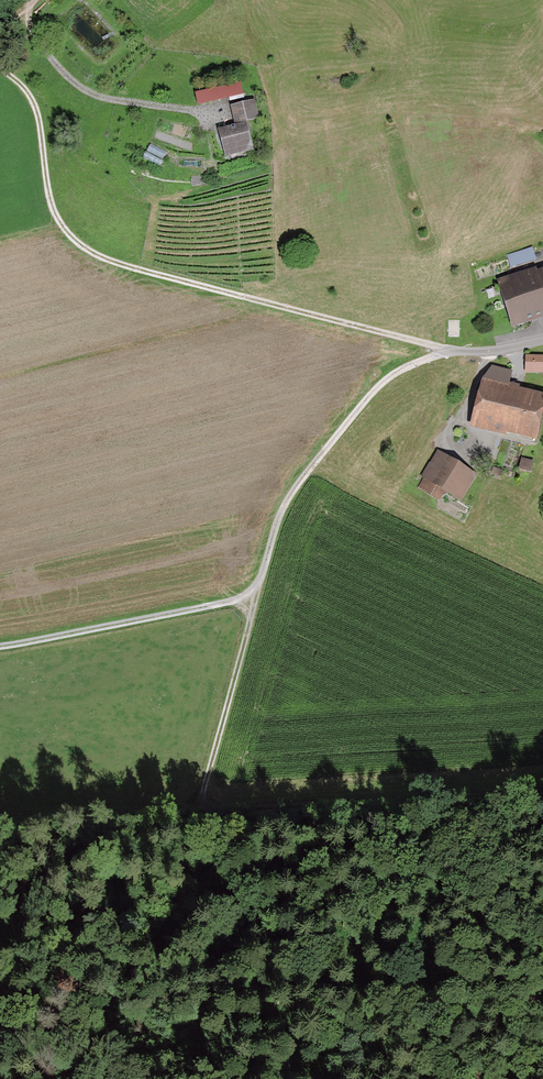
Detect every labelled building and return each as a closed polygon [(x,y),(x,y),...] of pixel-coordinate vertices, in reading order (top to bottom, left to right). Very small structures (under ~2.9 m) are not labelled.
[(242,82),(195,92),(198,106),(231,99),(245,95),(242,82)] [(245,95),(231,99),(238,126),(220,130),(226,158),(254,151),(246,118),(256,116),(251,94),(245,95)] [(512,268),(538,261),(535,247),(508,254),(512,268)] [(499,285),(514,324),(542,314),(542,270),(499,285)] [(528,356),(528,371),(542,372),(542,357),(528,356)] [(484,385),(474,424),(536,439),(542,411),(542,397),(507,389),(511,374),(493,369),(484,385)] [(439,455),(426,476),(460,497),(474,476),(439,455)] [(533,461),(521,459),(519,470),(530,472),(533,461)]
